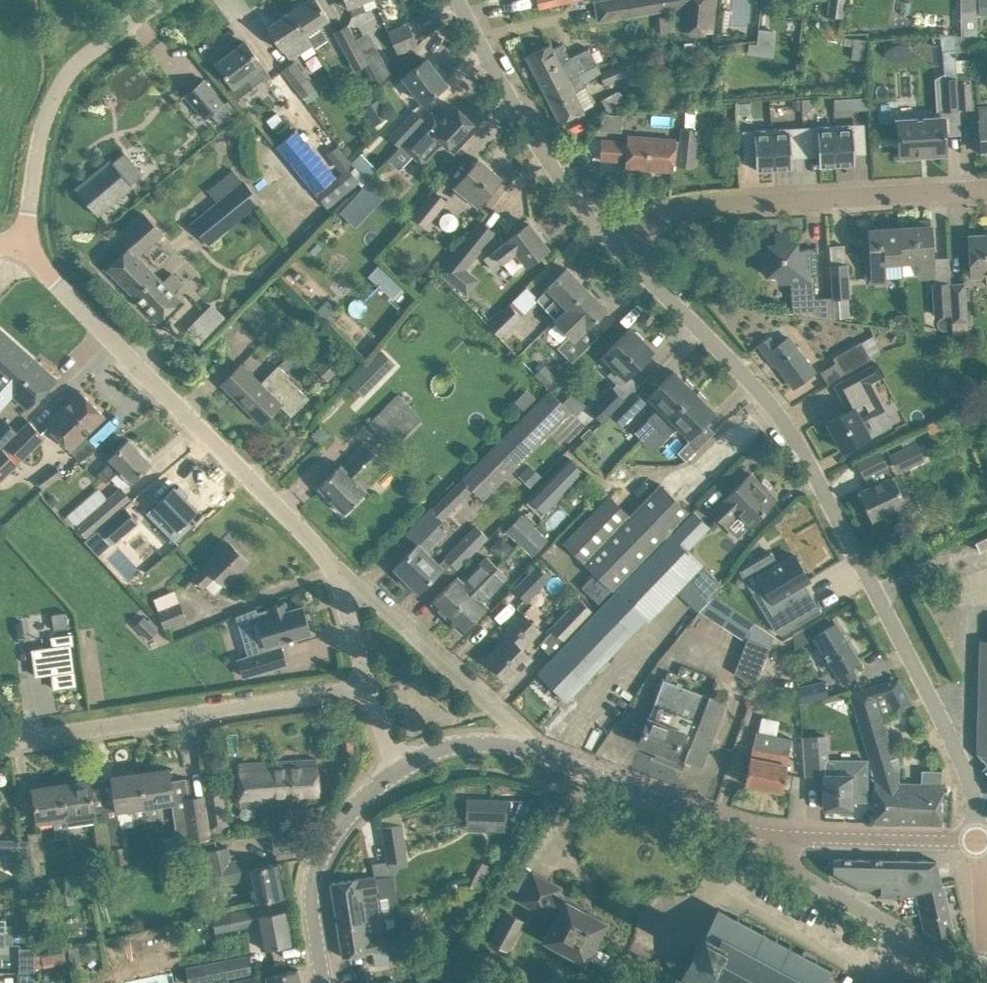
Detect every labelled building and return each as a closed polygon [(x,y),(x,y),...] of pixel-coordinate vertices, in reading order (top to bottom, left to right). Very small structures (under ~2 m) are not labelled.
[(318,25),(329,18),(317,0),(306,0),(290,10),(305,33),(315,46),(327,39),(318,25)] [(362,0),(345,0),(347,6),(349,5),(353,14),(366,10),(362,0)] [(541,8),(574,0),(539,0),(541,8)] [(597,22),(680,8),(677,29),(714,32),(716,0),(594,0),(597,22)] [(844,0),(830,0),(828,10),(842,12),(844,0)] [(978,0),(966,0),(966,7),(964,7),(964,35),(978,35),(978,23),(978,0)] [(978,23),(986,23),(986,0),(978,0),(978,23)] [(282,49),(305,33),(290,10),(266,26),(282,49)] [(409,22),(388,31),(398,54),(419,45),(409,22)] [(381,84),(371,66),(363,51),(348,24),(334,31),(355,71),(366,67),(370,76),(369,77),(374,88),(381,84)] [(750,41),(748,52),(773,55),(776,29),(759,27),(758,42),(750,41)] [(940,109),(958,108),(956,70),(957,70),(955,40),(960,40),(960,34),(939,32),(943,77),(939,77),(940,109)] [(853,36),(851,58),(863,59),(866,38),(853,36)] [(270,74),(262,64),(245,41),(216,63),(234,86),(247,76),(255,85),(270,74)] [(550,43),(544,46),(526,55),(544,90),(597,63),(589,47),(569,57),(562,43),(552,48),(550,43)] [(375,44),(363,51),(371,66),(381,84),(391,72),(375,44)] [(621,63),(601,72),(600,72),(605,85),(646,67),(642,57),(622,65),(621,63)] [(422,102),(430,95),(446,83),(426,58),(402,76),(422,102)] [(316,88),(295,60),(283,69),(303,97),(316,88)] [(578,73),(544,90),(560,121),(583,110),(574,92),(584,87),(582,81),(600,72),(601,72),(597,63),(578,73)] [(308,106),(302,98),(281,70),(265,82),(293,117),(308,106)] [(973,107),(971,81),(969,81),(969,70),(957,70),(956,70),(958,108),(973,107)] [(203,78),(184,94),(205,118),(207,117),(210,114),(218,123),(235,109),(227,99),(223,103),(203,78)] [(680,85),(651,88),(652,107),(681,103),(680,85)] [(620,89),(602,99),(608,111),(626,101),(620,89)] [(868,95),(851,96),(852,110),(868,109),(868,95)] [(810,98),(802,98),(802,111),(811,110),(810,98)] [(801,99),(791,99),(792,109),(801,108),(801,99)] [(750,101),(738,101),(738,113),(750,113),(750,101)] [(380,103),(367,112),(375,124),(388,115),(380,103)] [(429,114),(425,119),(399,147),(388,159),(399,170),(414,155),(419,160),(439,139),(452,151),(476,126),(454,105),(440,120),(432,112),(429,114)] [(976,138),(977,152),(986,151),(986,106),(977,107),(979,126),(979,138),(976,138)] [(399,147),(425,119),(415,109),(389,136),(399,147)] [(606,112),(599,129),(622,131),(623,113),(606,112)] [(897,120),(898,136),(900,156),(946,153),(944,117),(897,120)] [(853,130),(852,123),(834,124),(837,164),(855,163),(854,149),(865,149),(864,130),(853,130)] [(819,165),(837,164),(834,124),(817,126),(817,133),(805,133),(807,152),(818,151),(819,165)] [(600,159),(625,161),(625,167),(675,171),(675,164),(695,166),(698,127),(683,126),(682,140),(677,139),(677,138),(628,135),(628,141),(601,139),(600,159)] [(789,127),(771,128),(774,168),(792,167),(791,153),(802,152),(801,133),(790,134),(789,127)] [(754,129),(754,136),(742,137),(743,156),(755,155),(756,169),(774,168),(771,128),(754,129)] [(336,175),(297,129),(276,146),(315,192),(336,175)] [(110,160),(76,189),(97,214),(110,203),(107,200),(116,193),(118,196),(131,185),(130,184),(142,173),(124,152),(112,162),(110,160)] [(356,168),(368,180),(378,169),(361,152),(351,163),(356,168)] [(477,206),(488,192),(501,177),(478,158),(454,187),(477,206)] [(348,167),(316,193),(327,207),(359,181),(348,167)] [(241,184),(193,221),(210,244),(259,208),(241,184)] [(426,227),(448,201),(433,189),(412,215),(413,217),(408,223),(419,232),(425,226),(426,227)] [(128,247),(107,268),(159,319),(173,305),(179,299),(173,292),(182,283),(171,272),(162,281),(136,256),(161,233),(143,212),(132,222),(118,236),(128,247)] [(933,271),(931,240),(930,220),(915,221),(915,225),(897,227),(899,260),(918,259),(918,272),(933,271)] [(514,274),(527,264),(548,248),(528,223),(508,239),(508,240),(494,251),(484,258),(493,269),(504,260),(514,274)] [(864,238),(866,258),(867,275),(886,273),(885,261),(899,260),(897,227),(869,229),(870,238),(864,238)] [(970,257),(971,269),(971,275),(986,274),(986,228),(986,236),(969,237),(970,257)] [(833,318),(833,317),(832,296),(816,297),(814,275),(818,275),(816,247),(800,248),(799,239),(789,239),(789,230),(774,231),(775,240),(765,241),(765,250),(762,251),(763,265),(766,265),(767,276),(777,275),(777,277),(790,276),(792,311),(833,318)] [(440,270),(454,281),(468,293),(479,279),(465,268),(480,249),(466,238),(440,270)] [(832,296),(833,317),(850,316),(849,297),(851,297),(848,262),(830,264),(832,296)] [(378,263),(368,275),(393,297),(403,286),(378,263)] [(545,307),(556,318),(567,307),(586,288),(567,268),(548,286),(548,287),(536,299),(545,307)] [(948,281),(932,282),(934,316),(947,315),(948,338),(952,338),(948,281)] [(965,281),(948,281),(952,338),(969,338),(965,281)] [(606,308),(586,288),(567,307),(556,318),(555,318),(570,333),(557,346),(571,361),(597,336),(587,326),(606,308)] [(522,315),(511,304),(510,303),(488,325),(501,337),(522,315)] [(272,311),(253,331),(263,341),(282,321),(272,311)] [(905,329),(905,313),(897,313),(892,319),(892,327),(905,329)] [(636,330),(633,330),(630,327),(603,355),(615,366),(607,374),(618,384),(653,350),(642,339),(642,336),(636,330)] [(22,348),(0,329),(0,372),(22,348)] [(794,386),(810,374),(814,371),(787,336),(776,345),(769,336),(758,343),(771,361),(773,359),(794,386)] [(861,341),(833,357),(836,362),(843,374),(871,358),(861,342),(861,341)] [(2,403),(2,404),(3,404),(13,394),(27,407),(57,379),(22,348),(0,372),(0,406),(2,403)] [(383,348),(350,381),(363,394),(395,360),(383,348)] [(327,356),(315,367),(326,380),(339,368),(327,356)] [(847,410),(827,420),(842,449),(860,440),(869,435),(862,421),(872,415),(884,409),(874,390),(869,381),(876,378),(883,374),(877,362),(876,363),(853,375),(859,385),(852,389),(841,395),(841,396),(846,393),(853,406),(847,410)] [(291,416),(305,401),(309,398),(288,378),(290,376),(279,365),(261,383),(241,363),(222,383),(262,423),(280,404),(291,416)] [(657,428),(694,390),(692,388),(694,385),(686,377),(683,380),(673,370),(648,396),(659,407),(648,418),(657,428)] [(970,389),(958,380),(950,389),(962,399),(970,389)] [(625,399),(612,386),(589,409),(602,421),(606,417),(625,399)] [(463,474),(460,477),(461,478),(473,488),(481,480),(492,490),(513,469),(521,461),(571,411),(572,410),(563,401),(549,388),(547,390),(477,460),(463,474)] [(617,428),(622,423),(645,400),(634,389),(625,399),(606,417),(617,428)] [(85,434),(90,429),(105,415),(80,390),(46,424),(70,449),(80,459),(96,446),(85,434)] [(696,393),(694,390),(657,428),(667,437),(678,425),(689,436),(714,411),(704,401),(707,398),(699,390),(696,393)] [(399,394),(368,424),(380,437),(412,407),(399,394)] [(0,424),(0,449),(2,447),(13,435),(17,432),(5,419),(0,424)] [(2,447),(7,453),(12,448),(23,459),(45,437),(29,420),(17,432),(13,435),(2,447)] [(328,434),(320,426),(312,434),(320,442),(328,434)] [(128,483),(136,476),(150,462),(128,439),(109,457),(112,460),(98,473),(106,482),(117,472),(128,483)] [(677,452),(686,460),(697,448),(689,440),(677,452)] [(925,456),(917,440),(890,453),(896,464),(908,458),(911,463),(925,456)] [(344,461),(346,462),(343,465),(341,464),(318,487),(343,512),(367,489),(358,480),(380,458),(364,441),(344,461)] [(18,463),(7,453),(2,447),(0,449),(0,481),(18,463)] [(544,512),(585,470),(571,456),(529,498),(544,512)] [(872,520),(890,511),(898,507),(902,514),(918,505),(907,484),(900,487),(894,474),(892,475),(887,464),(887,463),(887,462),(862,474),(863,476),(864,475),(869,486),(858,492),(872,520)] [(529,463),(519,474),(531,485),(541,475),(529,463)] [(752,522),(761,513),(776,498),(750,473),(712,511),(724,523),(739,509),(752,522)] [(417,544),(394,566),(418,590),(432,576),(437,571),(442,566),(439,563),(438,563),(427,551),(445,532),(446,531),(438,523),(473,488),(461,478),(432,506),(431,505),(421,516),(407,530),(416,540),(414,542),(417,544)] [(599,603),(674,525),(688,511),(660,483),(629,515),(609,496),(564,542),(596,573),(582,587),(599,603)] [(126,506),(132,500),(120,486),(108,496),(98,485),(64,516),(71,525),(73,523),(87,539),(101,527),(126,506)] [(173,485),(159,499),(154,504),(156,506),(152,511),(162,520),(144,537),(155,549),(196,509),(173,485)] [(138,520),(126,506),(101,527),(113,541),(138,520)] [(519,542),(535,525),(535,524),(540,519),(530,509),(524,514),(522,512),(505,529),(519,542)] [(707,602),(708,600),(713,594),(723,584),(687,550),(710,526),(694,511),(656,551),(707,602)] [(457,566),(461,563),(488,535),(476,524),(446,555),(457,566)] [(519,542),(533,556),(549,538),(535,525),(519,542)] [(214,593),(224,584),(247,560),(229,542),(193,578),(202,587),(205,584),(214,593)] [(567,699),(581,685),(675,589),(699,611),(707,602),(656,551),(539,671),(567,699)] [(764,585),(752,592),(774,629),(782,634),(821,611),(820,609),(819,610),(803,583),(809,579),(794,554),(778,563),(771,551),(769,552),(770,554),(752,565),(757,573),(764,585)] [(446,617),(497,565),(488,557),(481,563),(464,581),(458,574),(431,602),(446,617)] [(526,600),(551,575),(538,562),(514,588),(526,600)] [(482,598),(499,581),(506,574),(497,565),(446,617),(462,632),(489,605),(482,598)] [(563,638),(592,609),(579,596),(551,626),(563,638)] [(165,627),(187,619),(181,601),(158,610),(165,627)] [(254,654),(238,658),(243,675),(286,663),(281,646),(277,647),(276,642),(289,638),(290,640),(293,639),(293,637),(310,631),(302,606),(287,610),(284,601),(269,606),(270,607),(254,612),(257,620),(252,621),(260,647),(253,649),(254,654)] [(66,611),(51,614),(54,629),(68,627),(66,611)] [(732,612),(728,622),(750,630),(754,620),(732,612)] [(510,679),(524,664),(531,656),(522,647),(539,629),(523,613),(504,632),(507,635),(487,657),(510,679)] [(144,616),(135,625),(149,639),(158,630),(144,616)] [(814,635),(832,665),(843,682),(855,674),(850,665),(858,660),(836,622),(814,635)] [(51,637),(52,646),(32,650),(35,675),(51,673),(54,688),(75,685),(69,644),(72,644),(71,634),(51,637)] [(737,666),(735,672),(755,685),(770,645),(748,636),(737,666)] [(980,639),(977,753),(986,763),(986,640),(980,639)] [(639,742),(656,749),(654,757),(683,768),(685,760),(702,766),(728,700),(710,693),(709,696),(663,678),(648,718),(639,742)] [(875,821),(942,822),(942,767),(933,767),(933,782),(898,781),(898,761),(897,761),(894,757),(882,718),(911,702),(898,678),(849,692),(855,712),(877,782),(875,782),(875,821)] [(810,682),(798,685),(801,702),(828,696),(824,680),(810,682)] [(753,743),(745,782),(781,790),(782,787),(790,789),(793,774),(785,772),(787,763),(779,761),(781,751),(789,753),(792,738),(756,730),(753,743)] [(351,732),(340,733),(342,756),(353,755),(351,732)] [(827,733),(802,735),(803,754),(804,774),(818,774),(817,747),(817,746),(828,745),(827,733)] [(238,763),(239,783),(241,804),(299,801),(319,800),(316,759),(238,763)] [(824,774),(823,807),(840,807),(852,807),(852,800),(866,800),(866,780),(866,760),(837,760),(837,774),(824,774)] [(212,837),(212,835),(205,795),(188,797),(186,778),(170,780),(168,767),(140,771),(147,818),(160,817),(158,804),(172,802),(176,832),(163,834),(162,846),(176,842),(212,837)] [(121,822),(133,820),(147,818),(140,771),(111,775),(118,819),(106,821),(110,849),(112,857),(113,863),(129,861),(126,845),(124,845),(121,822)] [(103,858),(112,857),(110,849),(106,821),(105,811),(94,812),(89,779),(61,783),(67,825),(94,821),(98,850),(102,850),(103,858)] [(68,836),(67,825),(61,783),(32,787),(37,820),(53,818),(56,838),(68,836)] [(227,833),(225,825),(228,825),(223,789),(205,792),(205,795),(212,835),(227,833)] [(467,798),(466,818),(490,818),(490,830),(506,831),(507,799),(467,798)] [(401,823),(381,826),(387,862),(407,859),(401,823)] [(45,859),(41,831),(29,832),(30,839),(27,839),(29,852),(32,875),(43,873),(41,860),(45,859)] [(29,852),(27,839),(0,838),(0,851),(19,851),(29,852)] [(255,855),(236,859),(232,860),(229,845),(206,849),(209,863),(203,865),(207,886),(226,882),(249,878),(254,901),(284,896),(278,862),(257,866),(255,855)] [(19,865),(19,851),(0,851),(0,864),(19,865)] [(886,895),(887,859),(833,858),(833,875),(856,887),(876,888),(875,895),(886,895)] [(941,883),(941,881),(936,860),(887,859),(886,895),(902,895),(915,891),(915,890),(941,883)] [(584,961),(594,943),(597,938),(606,920),(558,893),(561,887),(533,871),(532,873),(520,866),(510,886),(521,892),(517,899),(546,915),(549,908),(557,913),(543,938),(584,961)] [(376,875),(331,882),(333,897),(337,919),(365,915),(365,917),(382,914),(379,898),(376,875)] [(915,890),(915,891),(921,914),(925,928),(936,934),(953,930),(942,883),(941,883),(915,890)] [(234,912),(229,913),(229,915),(232,928),(257,923),(262,948),(274,946),(293,942),(287,909),(276,911),(274,902),(253,906),(253,907),(253,908),(234,912)] [(707,925),(704,932),(704,931),(693,953),(680,977),(692,982),(834,982),(835,982),(838,981),(838,979),(836,979),(829,973),(830,971),(834,970),(833,967),(829,968),(816,961),(817,958),(816,957),(816,956),(804,949),(803,951),(801,951),(800,953),(717,908),(707,925)] [(508,951),(525,919),(506,909),(488,941),(508,951)] [(365,915),(337,919),(340,939),(341,946),(342,956),(362,953),(372,951),(374,964),(390,962),(386,938),(383,919),(382,914),(365,917),(365,915)] [(249,954),(203,962),(206,982),(253,973),(249,954)] [(278,972),(266,974),(267,982),(301,982),(298,968),(278,972)] [(260,974),(234,979),(235,982),(262,982),(260,974)]
